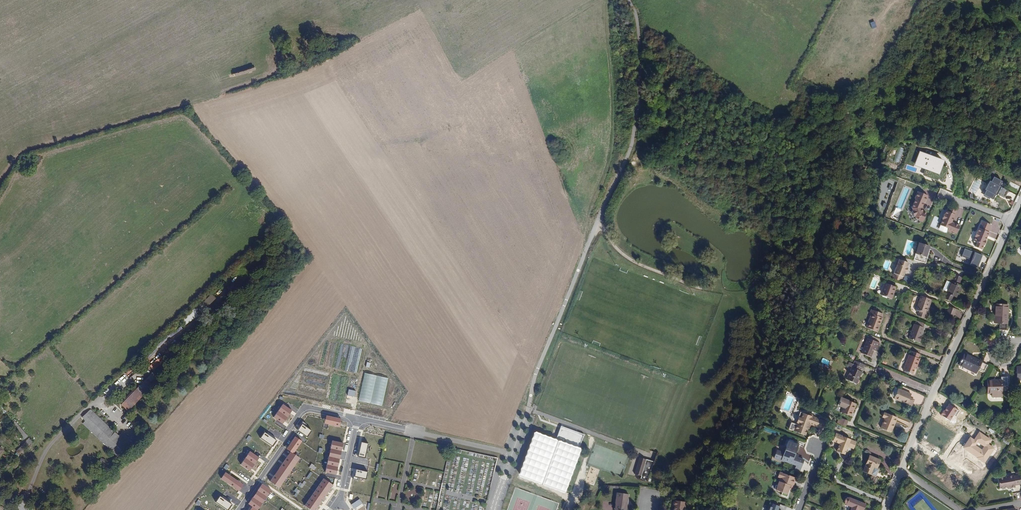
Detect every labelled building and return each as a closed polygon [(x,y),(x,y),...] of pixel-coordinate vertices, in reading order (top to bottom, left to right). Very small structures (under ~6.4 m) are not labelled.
[(947,161),(921,152),(916,166),(926,170),(942,175),(945,167),(947,161)] [(942,175),(926,170),(924,176),(940,182),(941,180),(945,181),(949,169),(945,167),(942,175)] [(999,182),(991,178),(989,182),(987,181),(983,190),(984,191),(981,195),(990,200),(993,195),(994,196),(998,188),(997,187),(999,182)] [(898,219),(911,190),(905,187),(893,216),(898,219)] [(924,203),(927,195),(917,191),(914,199),(915,199),(911,208),(912,211),(911,211),(913,216),(914,216),(915,219),(918,220),(922,222),(926,213),(922,212),(921,208),(923,202),(924,203)] [(948,208),(946,212),(945,211),(944,214),(943,214),(941,219),(942,219),(939,225),(947,229),(946,231),(950,233),(951,231),(956,233),(959,226),(951,222),(956,211),(948,208)] [(991,225),(981,221),(977,232),(976,232),(974,237),(975,237),(973,241),(976,242),(974,247),(981,249),(983,245),(985,241),(985,240),(988,232),(991,225)] [(929,246),(918,243),(915,253),(913,260),(925,263),(927,257),(925,256),(929,246)] [(906,268),(908,263),(898,259),(897,261),(895,262),(894,265),(895,267),(893,274),(891,278),(900,282),(902,277),(904,272),(906,268)] [(961,278),(954,275),(944,299),(950,301),(952,296),(955,297),(958,291),(961,285),(958,284),(961,278)] [(895,287),(884,283),(879,295),(891,299),(895,287)] [(212,294),(205,302),(209,306),(216,298),(212,294)] [(927,298),(920,295),(915,309),(924,313),(927,306),(928,306),(931,299),(927,298)] [(1008,306),(996,305),(996,315),(994,315),(994,323),(999,323),(999,330),(1006,330),(1006,324),(1007,324),(1008,306)] [(953,315),(956,308),(949,306),(946,313),(953,315)] [(872,315),(872,317),(876,318),(881,320),(882,318),(880,317),(882,314),(871,310),(870,314),(872,315)] [(876,318),(872,317),(871,318),(869,318),(866,328),(877,332),(881,320),(876,318)] [(911,331),(920,335),(923,328),(914,324),(913,327),(911,331)] [(918,342),(920,335),(911,331),(908,339),(918,342)] [(876,352),(879,344),(867,339),(861,353),(870,357),(873,351),(876,352)] [(917,359),(919,354),(912,351),(910,356),(908,355),(903,371),(911,374),(914,369),(914,367),(916,368),(919,359),(917,359)] [(982,363),(965,354),(959,364),(968,369),(968,370),(975,374),(978,369),(984,372),(987,367),(981,363),(982,363)] [(161,355),(150,366),(155,371),(166,360),(161,355)] [(860,367),(861,363),(854,360),(845,381),(856,385),(861,372),(858,371),(860,367)] [(1007,387),(1007,378),(1001,378),(1001,381),(987,381),(986,392),(991,393),(990,396),(1000,396),(1001,387),(1007,387)] [(137,385),(119,405),(126,411),(143,391),(137,385)] [(911,394),(897,389),(893,398),(911,406),(913,399),(909,398),(911,394)] [(855,404),(846,401),(841,412),(850,416),(853,411),(852,411),(855,404)] [(958,409),(949,403),(941,415),(950,421),(958,409)] [(274,417),(283,423),(292,410),(283,404),(274,417)] [(808,413),(800,410),(796,421),(797,421),(794,429),(805,434),(808,427),(809,422),(823,428),(826,420),(812,415),(813,413),(809,411),(808,413)] [(129,447),(89,411),(81,420),(84,422),(82,425),(119,458),(129,447)] [(886,414),(883,413),(882,417),(884,418),(880,428),(890,433),(896,418),(886,414)] [(324,423),(339,427),(341,419),(326,415),(324,423)] [(847,426),(849,420),(839,417),(837,423),(847,426)] [(15,420),(11,423),(24,438),(28,435),(15,420)] [(298,430),(307,437),(311,431),(302,424),(298,430)] [(557,437),(580,446),(585,434),(562,425),(557,437)] [(260,438),(272,446),(277,440),(265,432),(260,438)] [(847,447),(850,440),(835,434),(832,441),(839,444),(836,452),(844,455),(847,447)] [(959,437),(954,445),(974,458),(979,451),(974,447),(979,438),(972,434),(966,442),(959,437)] [(295,436),(287,449),(290,452),(293,454),(302,441),(295,436)] [(29,437),(26,440),(27,441),(17,450),(20,453),(33,441),(29,437)] [(793,440),(788,439),(786,446),(790,448),(789,452),(786,453),(776,449),(774,458),(777,459),(779,458),(784,459),(784,461),(785,461),(791,463),(796,465),(801,466),(803,459),(793,456),(798,444),(792,442),(793,440)] [(325,473),(336,475),(342,443),(332,440),(325,473)] [(853,449),(856,442),(850,440),(847,447),(853,449)] [(361,442),(358,456),(365,458),(368,444),(361,442)] [(240,464),(249,471),(259,457),(250,451),(240,464)] [(293,454),(290,452),(270,481),(279,488),(300,458),(293,454)] [(863,471),(870,475),(875,476),(878,470),(876,469),(879,460),(869,456),(863,471)] [(647,460),(641,459),(637,470),(636,469),(634,474),(641,477),(647,460)] [(356,469),(354,476),(366,479),(368,472),(356,469)] [(787,496),(789,489),(791,485),(793,486),(796,477),(780,471),(778,476),(780,477),(778,484),(777,484),(776,485),(774,488),(775,489),(782,492),(781,494),(787,496)] [(221,478),(239,491),(243,485),(226,472),(221,478)] [(1020,477),(1013,478),(1013,477),(998,479),(1000,490),(1007,489),(1010,488),(1011,490),(1015,489),(1015,487),(1020,486),(1020,484),(1020,477)] [(311,509),(316,509),(333,485),(324,478),(305,506),(311,509)] [(262,484),(248,504),(253,506),(258,509),(272,490),(262,484)] [(617,493),(615,509),(626,509),(628,495),(617,493)] [(227,509),(228,509),(232,504),(220,496),(216,502),(227,509)] [(359,499),(351,504),(354,508),(362,503),(359,499)] [(868,506),(851,499),(850,500),(849,499),(846,501),(846,503),(846,506),(848,507),(847,507),(854,509),(866,509),(868,506)]
